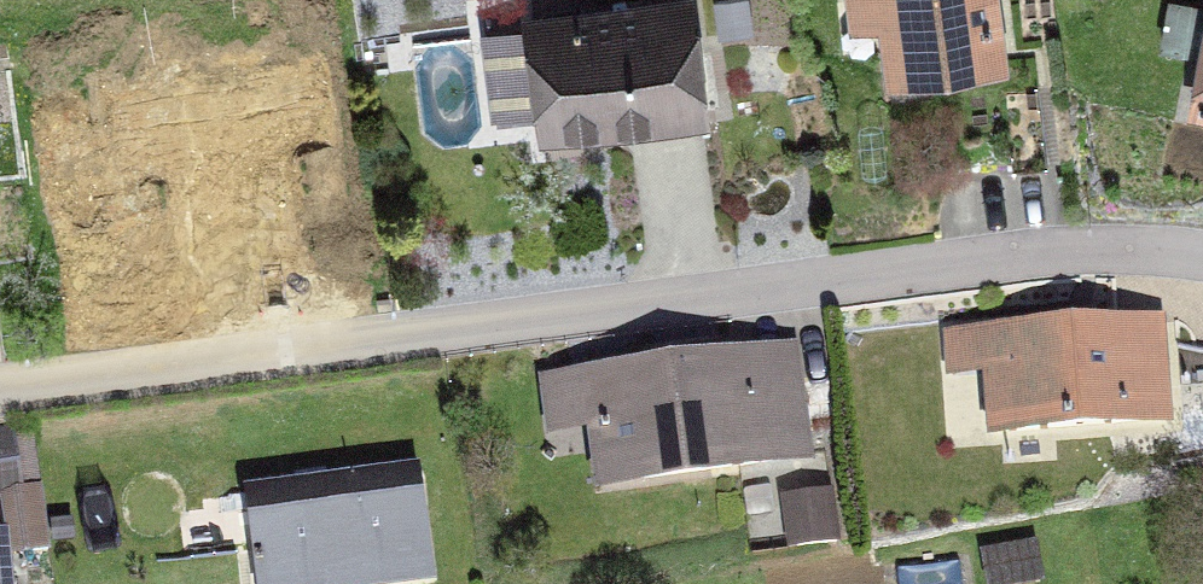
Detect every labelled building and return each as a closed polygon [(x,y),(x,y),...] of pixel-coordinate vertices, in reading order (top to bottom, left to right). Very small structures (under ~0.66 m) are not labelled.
[(990,0),(885,0),(895,78),(999,65),(990,0)] [(701,112),(687,6),(530,26),(545,132),(701,112)] [(987,335),(995,432),(1164,419),(1157,322),(987,335)] [(752,360),(590,382),(604,484),(801,457),(792,385),(756,390),(752,360)] [(11,439),(15,490),(4,491),(11,538),(22,537),(23,551),(48,547),(33,434),(11,439)] [(4,491),(15,490),(11,439),(10,436),(0,437),(0,492),(4,491)] [(245,491),(257,583),(343,583),(435,571),(420,468),(245,491)] [(984,552),(990,583),(1015,583),(1039,580),(1033,543),(984,552)]
